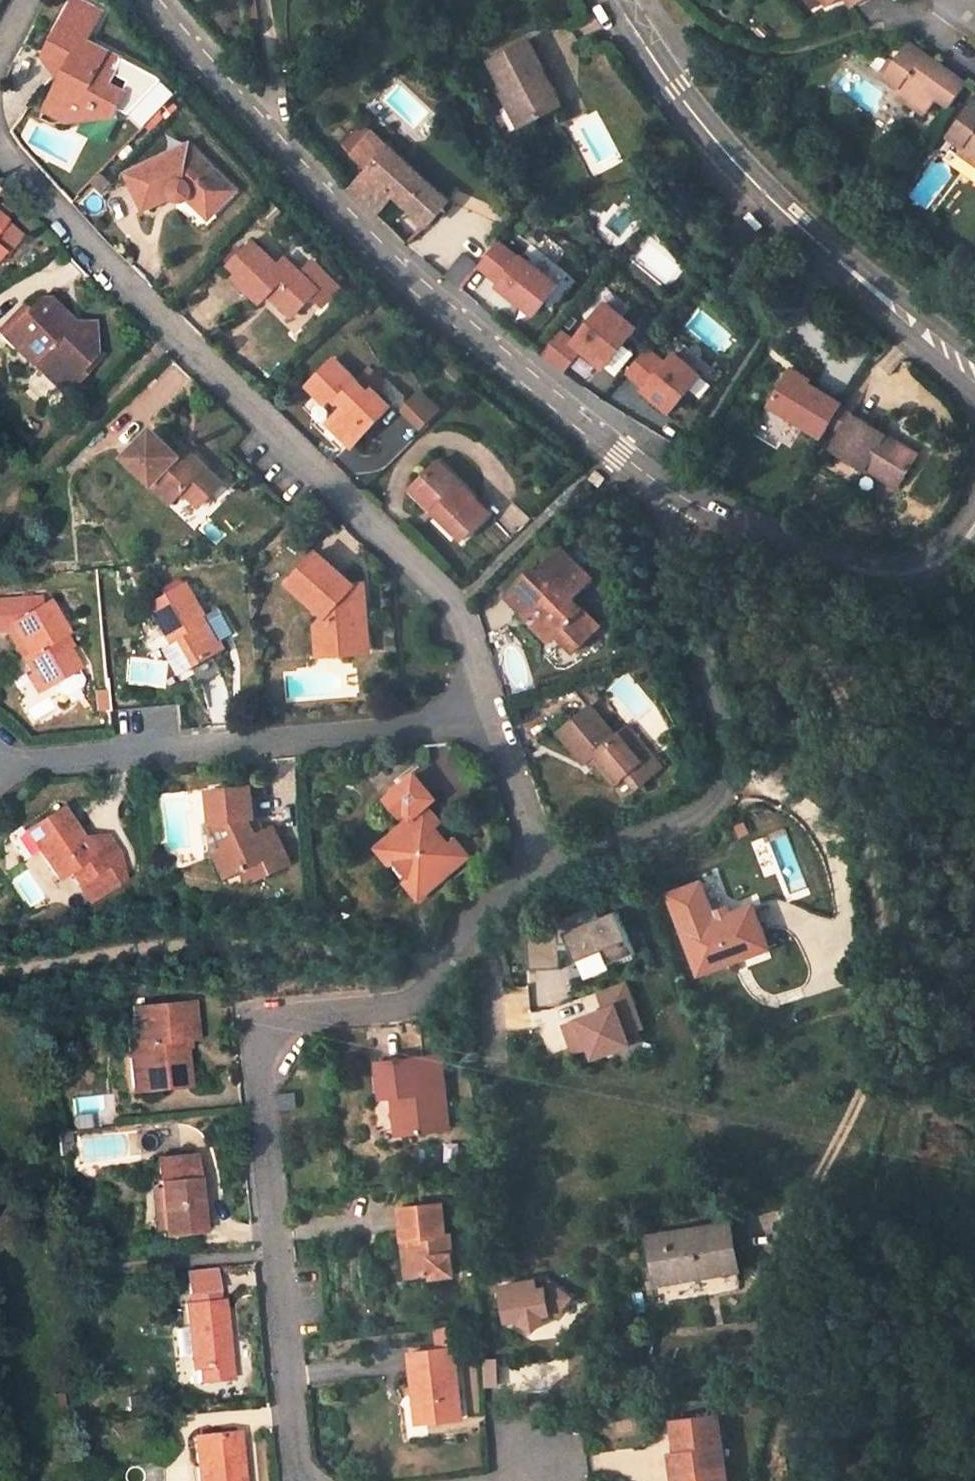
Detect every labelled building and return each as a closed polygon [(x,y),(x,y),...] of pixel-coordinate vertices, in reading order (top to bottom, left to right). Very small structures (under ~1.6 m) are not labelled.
[(50,98),(85,114),(92,99),(113,109),(125,86),(109,77),(122,53),(86,35),(99,9),(82,0),(71,0),(55,31),(77,43),(66,65),(50,98)] [(55,31),(44,55),(66,65),(77,43),(55,31)] [(534,36),(493,59),(509,89),(527,126),(567,105),(546,66),(549,65),(534,36)] [(967,83),(909,39),(884,74),(900,85),(895,91),(927,114),(939,96),(952,105),(967,83)] [(503,93),(522,130),(527,126),(509,89),(503,93)] [(947,134),(962,145),(959,150),(974,162),(974,100),(973,98),(947,134)] [(373,132),(353,156),(367,169),(396,194),(428,224),(450,201),(373,132)] [(200,155),(193,146),(182,151),(186,160),(200,155)] [(182,151),(129,174),(145,209),(173,197),(174,198),(175,198),(176,199),(177,200),(178,201),(179,201),(180,201),(181,201),(182,201),(183,201),(184,201),(185,201),(186,201),(187,200),(188,200),(189,199),(190,199),(191,199),(198,206),(204,201),(215,212),(238,190),(200,155),(186,160),(182,151)] [(377,217),(396,194),(367,169),(348,190),(377,217)] [(198,206),(210,218),(215,212),(204,201),(198,206)] [(278,267),(260,249),(251,239),(228,263),(238,273),(234,277),(260,303),(272,292),(294,314),(313,296),(322,306),(340,289),(314,263),(302,275),(286,259),(278,267)] [(498,244),(478,267),(501,285),(499,287),(536,316),(559,286),(522,258),(520,261),(498,244)] [(70,329),(67,325),(71,322),(49,301),(37,300),(0,338),(11,349),(28,348),(36,355),(59,377),(69,376),(94,352),(93,332),(93,331),(70,329)] [(574,343),(558,330),(538,354),(565,373),(583,351),(605,369),(638,328),(607,303),(574,343)] [(70,329),(93,331),(92,324),(71,322),(67,325),(70,329)] [(668,364),(649,348),(629,372),(649,388),(647,390),(673,412),(704,374),(677,353),(668,364)] [(69,376),(59,377),(36,355),(29,362),(63,394),(99,358),(94,352),(69,376)] [(335,363),(308,390),(326,408),(332,402),(338,408),(341,405),(347,411),(331,427),(354,450),(394,410),(377,393),(386,385),(370,370),(357,384),(335,363)] [(792,370),(772,406),(825,437),(833,424),(843,407),(846,402),(792,370)] [(442,413),(423,394),(411,406),(429,426),(442,413)] [(846,432),(856,415),(843,407),(833,424),(846,432)] [(870,468),(903,488),(921,458),(888,438),(890,435),(856,415),(846,432),(836,450),(869,470),(870,468)] [(151,429),(124,457),(169,502),(183,490),(199,506),(220,484),(192,456),(184,463),(176,455),(151,429)] [(192,456),(184,447),(176,455),(184,463),(192,456)] [(436,460),(412,484),(437,508),(431,513),(458,540),(487,512),(436,460)] [(412,484),(407,489),(431,513),(437,508),(412,484)] [(531,572),(505,597),(528,619),(533,613),(541,620),(533,629),(549,644),(557,638),(576,654),(600,630),(581,612),(577,617),(567,607),(591,583),(560,553),(536,576),(531,572)] [(314,554),(288,584),(325,615),(326,625),(328,655),(365,652),(358,584),(350,586),(314,554)] [(174,647),(187,670),(223,649),(187,584),(150,606),(174,647)] [(8,632),(14,623),(44,606),(39,599),(0,603),(0,633),(8,632)] [(44,606),(14,623),(33,655),(27,659),(36,675),(45,671),(53,685),(85,669),(67,636),(74,633),(55,600),(44,606)] [(315,626),(318,656),(328,655),(326,625),(315,626)] [(165,653),(178,675),(187,670),(174,647),(165,653)] [(36,675),(33,677),(42,692),(53,685),(45,671),(36,675)] [(585,711),(553,739),(579,772),(586,765),(609,793),(620,784),(630,796),(659,773),(648,761),(641,766),(616,736),(609,741),(585,711)] [(641,766),(648,761),(624,730),(616,736),(641,766)] [(418,776),(392,801),(407,818),(418,818),(417,828),(408,828),(380,855),(394,871),(402,862),(431,894),(472,858),(457,840),(447,849),(435,835),(441,830),(441,818),(431,809),(439,801),(418,776)] [(216,853),(226,879),(268,862),(273,876),(291,868),(276,829),(266,833),(256,836),(251,822),(255,821),(252,787),(208,790),(211,824),(215,824),(225,849),(216,853)] [(43,840),(35,846),(57,879),(69,872),(78,885),(120,857),(106,835),(87,837),(86,827),(75,829),(62,808),(34,827),(43,840)] [(34,827),(26,833),(35,846),(43,840),(34,827)] [(394,871),(423,902),(431,894),(402,862),(394,871)] [(764,939),(752,907),(682,931),(698,972),(732,960),(729,952),(764,939)] [(561,924),(531,943),(532,974),(565,973),(564,949),(574,949),(580,966),(606,955),(611,969),(640,958),(622,914),(605,922),(599,909),(561,924)] [(729,952),(732,960),(767,946),(764,939),(729,952)] [(631,981),(599,991),(606,1010),(562,1024),(573,1056),(591,1050),(595,1061),(651,1042),(631,981)] [(145,1092),(186,1090),(183,1045),(196,1044),(193,1006),(132,1010),(135,1046),(141,1046),(145,1092)] [(132,1094),(145,1092),(141,1046),(135,1046),(128,1047),(132,1094)] [(446,1118),(437,1064),(375,1074),(381,1110),(391,1108),(399,1107),(407,1145),(442,1137),(439,1119),(446,1118)] [(399,1107),(391,1108),(398,1147),(407,1145),(399,1107)] [(450,1135),(446,1118),(439,1119),(442,1137),(450,1135)] [(199,1238),(193,1163),(155,1166),(157,1196),(160,1235),(161,1240),(199,1238)] [(157,1196),(148,1197),(152,1235),(160,1235),(157,1196)] [(447,1239),(444,1208),(400,1213),(403,1244),(410,1243),(413,1281),(433,1280),(434,1282),(455,1280),(451,1239),(447,1239)] [(736,1264),(728,1223),(649,1237),(653,1260),(662,1259),(666,1280),(703,1274),(703,1270),(736,1264)] [(403,1244),(407,1282),(413,1281),(410,1243),(403,1244)] [(656,1282),(666,1280),(662,1259),(653,1260),(656,1282)] [(703,1270),(703,1274),(736,1268),(736,1264),(703,1270)] [(212,1272),(184,1275),(186,1297),(214,1295),(212,1272)] [(505,1325),(573,1321),(571,1288),(541,1290),(541,1280),(502,1282),(505,1325)] [(227,1383),(221,1302),(182,1305),(188,1372),(207,1370),(208,1384),(227,1383)] [(462,1419),(454,1347),(408,1352),(413,1390),(424,1390),(428,1423),(462,1419)] [(189,1386),(208,1384),(207,1370),(188,1372),(189,1386)] [(417,1424),(428,1423),(424,1390),(413,1390),(417,1424)] [(714,1409),(670,1417),(680,1480),(725,1480),(714,1409)] [(232,1432),(186,1437),(189,1468),(197,1467),(198,1480),(236,1480),(232,1432)] [(675,1448),(669,1449),(673,1480),(680,1480),(675,1448)] [(197,1467),(189,1468),(182,1469),(183,1480),(198,1480),(197,1467)]
